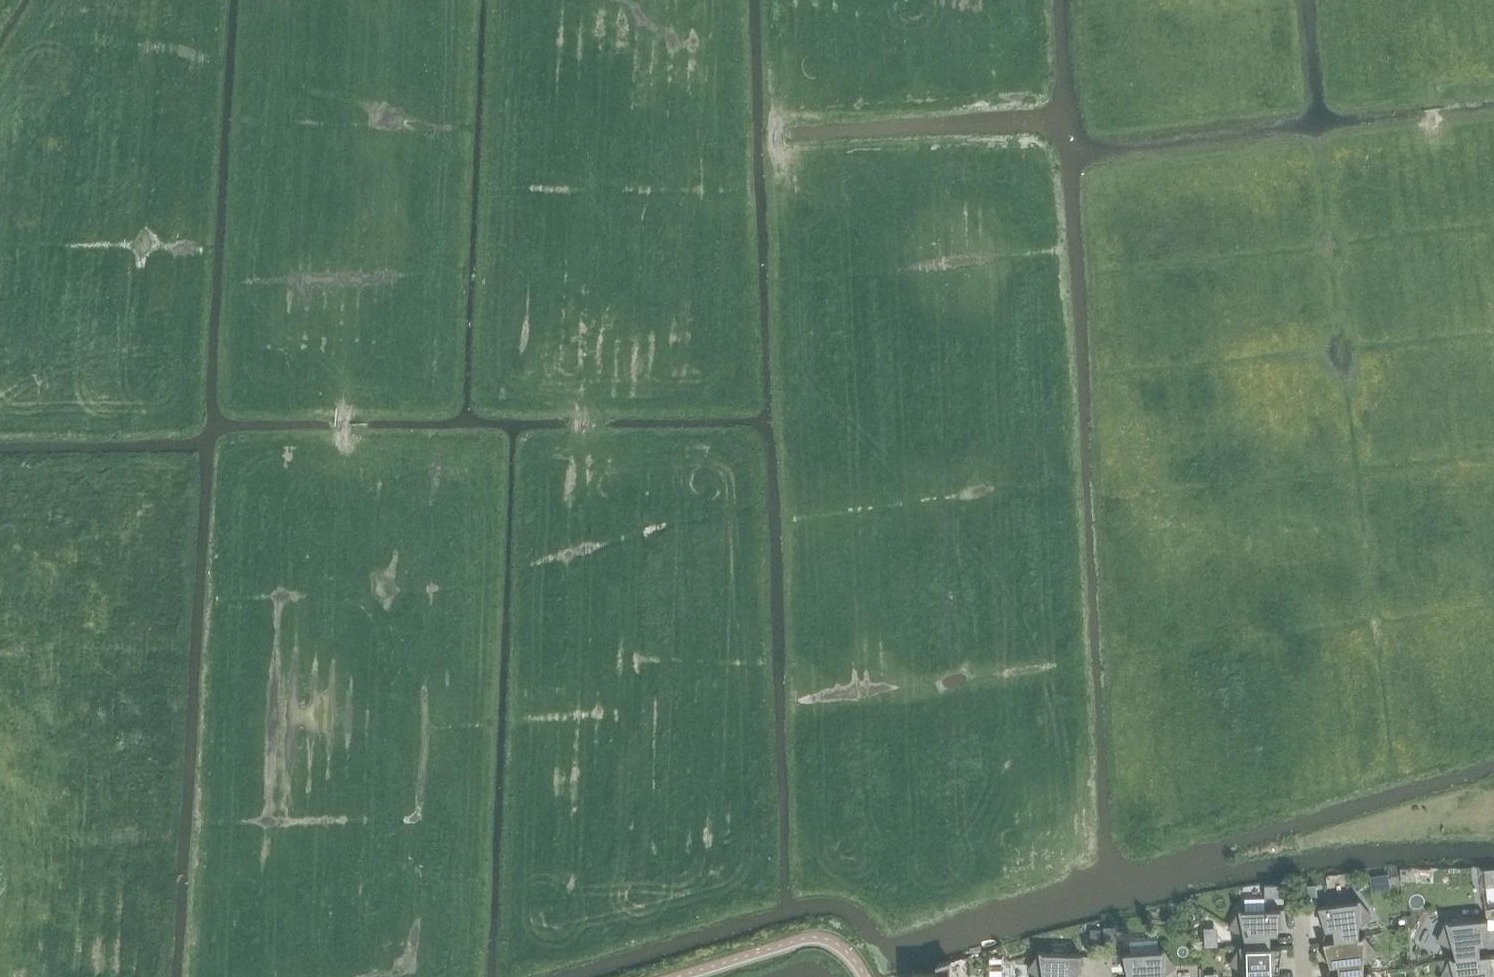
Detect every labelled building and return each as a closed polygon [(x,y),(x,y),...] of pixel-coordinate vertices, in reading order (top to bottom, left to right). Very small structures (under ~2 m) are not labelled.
[(1375,889),(1392,887),(1390,873),(1374,875),(1375,889)] [(1306,883),(1306,898),(1315,897),(1314,883),(1306,883)] [(1278,896),(1278,885),(1264,885),(1264,896),(1278,896)] [(1331,929),(1333,940),(1357,937),(1357,926),(1371,916),(1358,900),(1358,899),(1356,899),(1356,901),(1317,906),(1324,930),(1331,929)] [(1242,935),(1245,946),(1269,945),(1268,934),(1276,933),(1279,909),(1240,910),(1239,908),(1237,908),(1237,910),(1228,927),(1242,935)] [(1451,947),(1454,958),(1478,955),(1477,944),(1485,943),(1486,918),(1447,922),(1446,920),(1444,921),(1444,922),(1436,940),(1451,947)] [(1098,944),(1098,929),(1088,929),(1088,944),(1098,944)] [(1357,937),(1333,940),(1321,942),(1328,965),(1336,964),(1338,976),(1361,973),(1362,962),(1375,952),(1363,936),(1363,935),(1361,934),(1361,937),(1357,937)] [(1269,945),(1245,946),(1241,946),(1240,944),(1238,944),(1238,946),(1229,963),(1243,971),(1245,976),(1269,976),(1269,970),(1277,969),(1280,945),(1269,945)] [(1134,976),(1160,976),(1160,975),(1174,966),(1163,950),(1163,948),(1161,948),(1161,950),(1121,953),(1127,976),(1134,976)] [(1080,954),(1040,952),(1040,950),(1038,950),(1038,952),(1027,969),(1041,976),(1076,976),(1080,954)] [(993,976),(1005,976),(1005,954),(993,954),(993,976)] [(1478,955),(1454,958),(1450,958),(1450,956),(1447,956),(1448,958),(1439,976),(1442,976),(1488,976),(1490,954),(1478,955)] [(913,976),(949,976),(949,961),(935,965),(936,974),(913,974),(913,976)]
